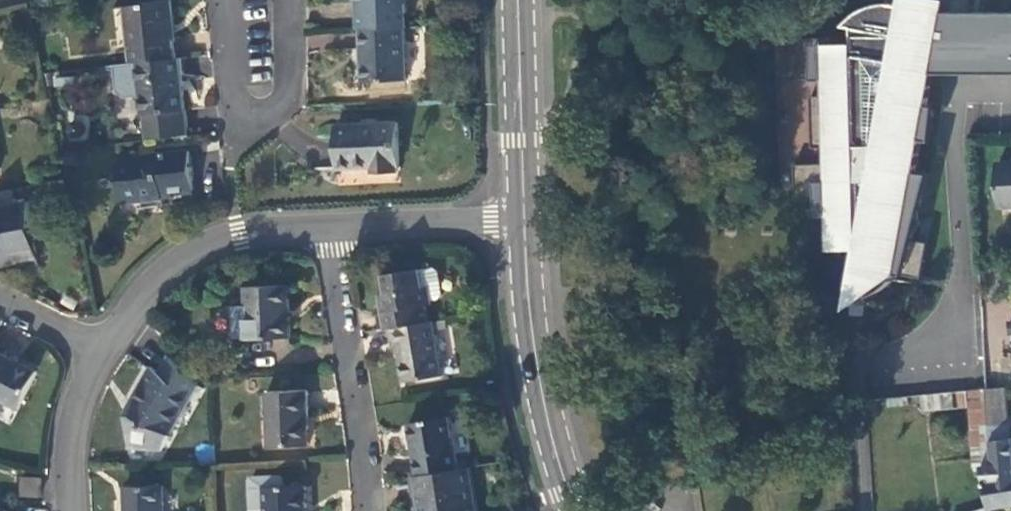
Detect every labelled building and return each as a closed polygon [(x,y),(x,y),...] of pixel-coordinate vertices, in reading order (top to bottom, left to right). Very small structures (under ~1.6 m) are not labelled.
[(130,61),(173,56),(171,36),(167,36),(166,23),(171,22),(169,0),(146,0),(145,2),(124,5),(130,61)] [(363,26),(384,25),(383,10),(387,10),(387,0),(361,0),(361,1),(363,26)] [(384,25),(406,24),(410,24),(409,0),(387,0),(387,10),(383,10),(384,25)] [(923,136),(930,137),(933,118),(926,117),(933,70),(934,68),(924,68),(928,35),(950,40),(955,11),(945,9),(946,0),(893,0),(892,3),(886,4),(882,5),(877,7),(873,7),(869,10),(864,12),(860,14),(857,17),(853,20),(850,23),(847,27),(855,29),(856,44),(829,45),(829,37),(779,38),(781,79),(830,78),(831,94),(813,94),(815,146),(833,145),(834,163),(798,163),(799,198),(835,198),(837,248),(865,247),(862,265),(901,272),(926,276),(932,240),(906,236),(912,204),(928,207),(934,171),(917,169),(923,136)] [(933,70),(983,71),(984,40),(1010,23),(1010,10),(955,11),(950,40),(928,35),(924,68),(934,68),(933,70)] [(984,40),(983,71),(1010,71),(1010,23),(984,40)] [(409,76),(406,24),(384,25),(363,26),(364,55),(365,78),(409,76)] [(130,61),(115,62),(118,87),(126,93),(139,92),(141,111),(144,110),(148,137),(190,133),(181,55),(173,56),(130,61)] [(399,121),(340,123),(341,144),(342,166),(376,164),(376,170),(401,169),(399,121)] [(195,184),(190,148),(156,152),(157,155),(118,159),(123,200),(162,195),(163,203),(196,199),(195,184)] [(998,165),(1002,209),(1010,208),(1010,164),(998,165)] [(0,210),(0,269),(17,265),(15,256),(37,251),(27,204),(0,210)] [(39,260),(37,251),(15,256),(17,265),(39,260)] [(901,272),(862,265),(853,307),(901,272)] [(380,312),(383,330),(391,328),(430,322),(427,305),(432,304),(432,300),(440,299),(444,294),(440,271),(435,267),(421,269),(382,276),(385,293),(388,311),(380,312)] [(290,311),(289,287),(247,289),(250,340),(291,339),(290,311)] [(444,376),(435,321),(430,322),(391,328),(394,346),(400,345),(402,357),(406,382),(444,376)] [(0,348),(0,399),(21,409),(42,369),(20,358),(0,348)] [(193,397),(200,385),(171,358),(163,372),(159,371),(152,368),(143,385),(132,404),(137,408),(131,418),(131,445),(155,445),(163,450),(179,422),(174,419),(174,416),(187,394),(193,397)] [(990,509),(1010,506),(1010,438),(1007,387),(988,389),(991,466),(984,467),(990,509)] [(984,467),(991,466),(988,389),(970,391),(971,406),(975,467),(984,467)] [(309,391),(268,393),(271,446),(311,445),(310,417),(309,391)] [(962,407),(971,406),(970,391),(961,392),(962,407)] [(179,422),(193,397),(187,394),(174,416),(174,419),(179,422)] [(126,415),(131,418),(137,408),(132,404),(126,415)] [(414,441),(420,475),(458,469),(450,418),(411,425),(414,441)] [(471,466),(458,469),(420,475),(416,476),(420,496),(423,496),(425,510),(478,510),(471,466)] [(40,480),(23,478),(22,495),(39,496),(40,480)] [(267,510),(309,510),(309,509),(308,484),(266,486),(267,510)] [(128,510),(168,510),(167,487),(127,488),(128,509),(128,510)]
